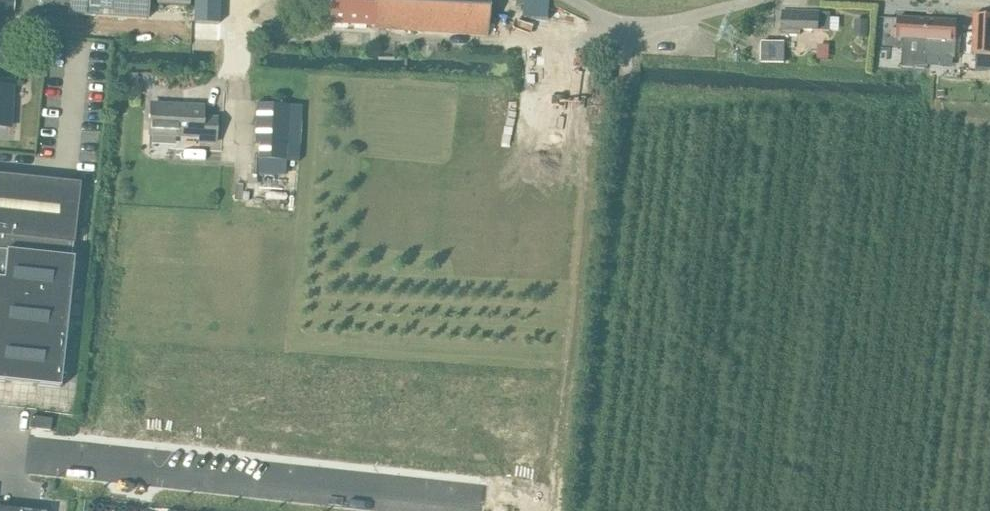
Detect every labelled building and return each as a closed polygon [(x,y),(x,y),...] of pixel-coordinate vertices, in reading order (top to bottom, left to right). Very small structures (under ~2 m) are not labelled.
[(68,15),(146,20),(147,0),(42,0),(42,6),(42,10),(68,12),(68,15)] [(191,20),(213,20),(213,0),(191,0),(191,20)] [(372,31),(487,36),(489,0),(331,0),(330,25),(372,27),(372,31)] [(549,0),(523,0),(522,16),(548,18),(549,0)] [(781,11),(780,35),(800,36),(800,31),(829,32),(830,13),(781,11)] [(971,55),(975,55),(989,55),(989,16),(973,15),(971,55)] [(892,29),(891,38),(902,38),(900,67),(924,68),(925,56),(929,56),(930,19),(897,17),(897,30),(892,29)] [(929,56),(929,58),(955,59),(955,55),(960,55),(961,41),(962,26),(957,26),(957,20),(930,19),(929,56)] [(854,20),(854,38),(867,38),(868,20),(854,20)] [(761,42),(761,64),(784,64),(784,42),(761,42)] [(27,67),(40,68),(41,54),(28,53),(27,67)] [(974,71),(989,72),(989,55),(982,55),(975,55),(974,71)] [(137,72),(128,72),(128,76),(128,84),(137,84),(137,72)] [(12,128),(13,87),(0,87),(0,127),(12,128)] [(301,106),(255,103),(253,144),(258,144),(256,175),(285,176),(286,146),(299,146),(301,106)] [(202,107),(150,104),(148,136),(198,138),(198,142),(214,143),(216,119),(202,118),(202,107)] [(71,258),(79,184),(0,176),(0,251),(71,258)] [(55,388),(71,258),(0,251),(0,382),(55,388)] [(30,417),(29,429),(51,431),(52,420),(30,417)]
